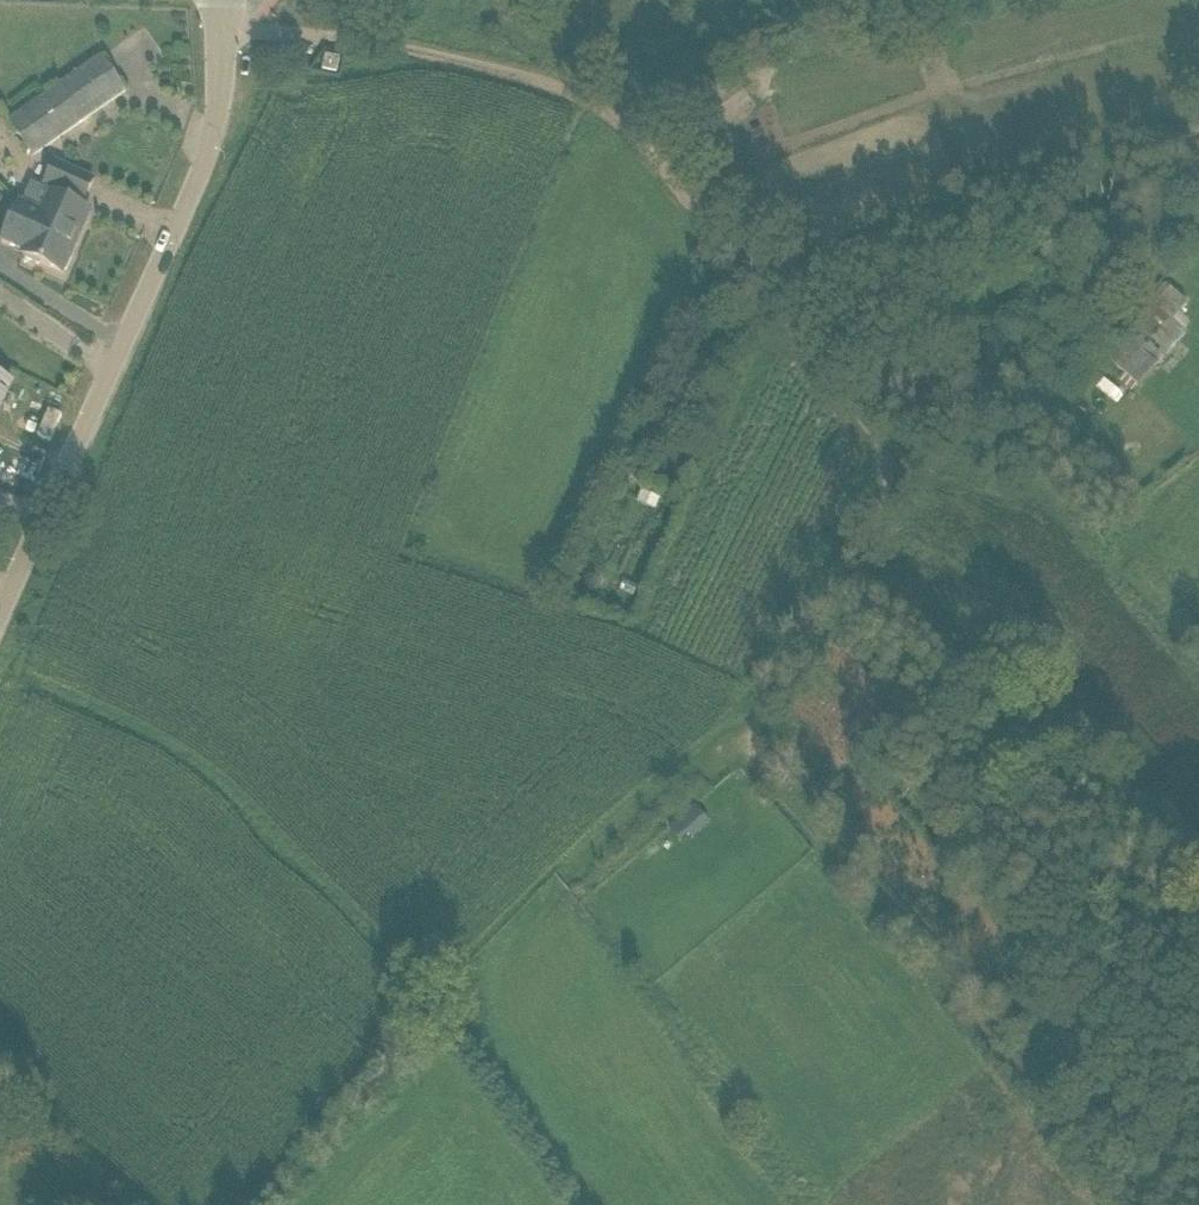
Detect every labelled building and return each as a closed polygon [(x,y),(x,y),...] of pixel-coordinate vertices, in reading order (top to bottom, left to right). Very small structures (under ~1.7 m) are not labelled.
[(33,156),(126,91),(102,56),(9,122),(33,156)] [(340,59),(325,56),(322,70),(337,73),(340,59)] [(47,184),(45,190),(32,184),(22,205),(19,203),(1,241),(24,251),(22,255),(24,255),(23,258),(36,264),(37,261),(62,273),(64,269),(67,270),(72,257),(70,256),(90,211),(55,195),(57,189),(84,201),(93,180),(55,162),(45,183),(47,184)] [(1139,324),(1127,337),(1158,365),(1170,352),(1187,334),(1174,321),(1189,305),(1167,284),(1134,319),(1139,324)] [(12,382),(0,377),(0,409),(12,382)] [(1053,791),(1040,801),(1049,812),(1061,802),(1053,791)] [(695,805),(667,826),(677,840),(687,833),(691,838),(710,824),(695,805)] [(1103,831),(1096,822),(1085,830),(1092,838),(1103,831)]
